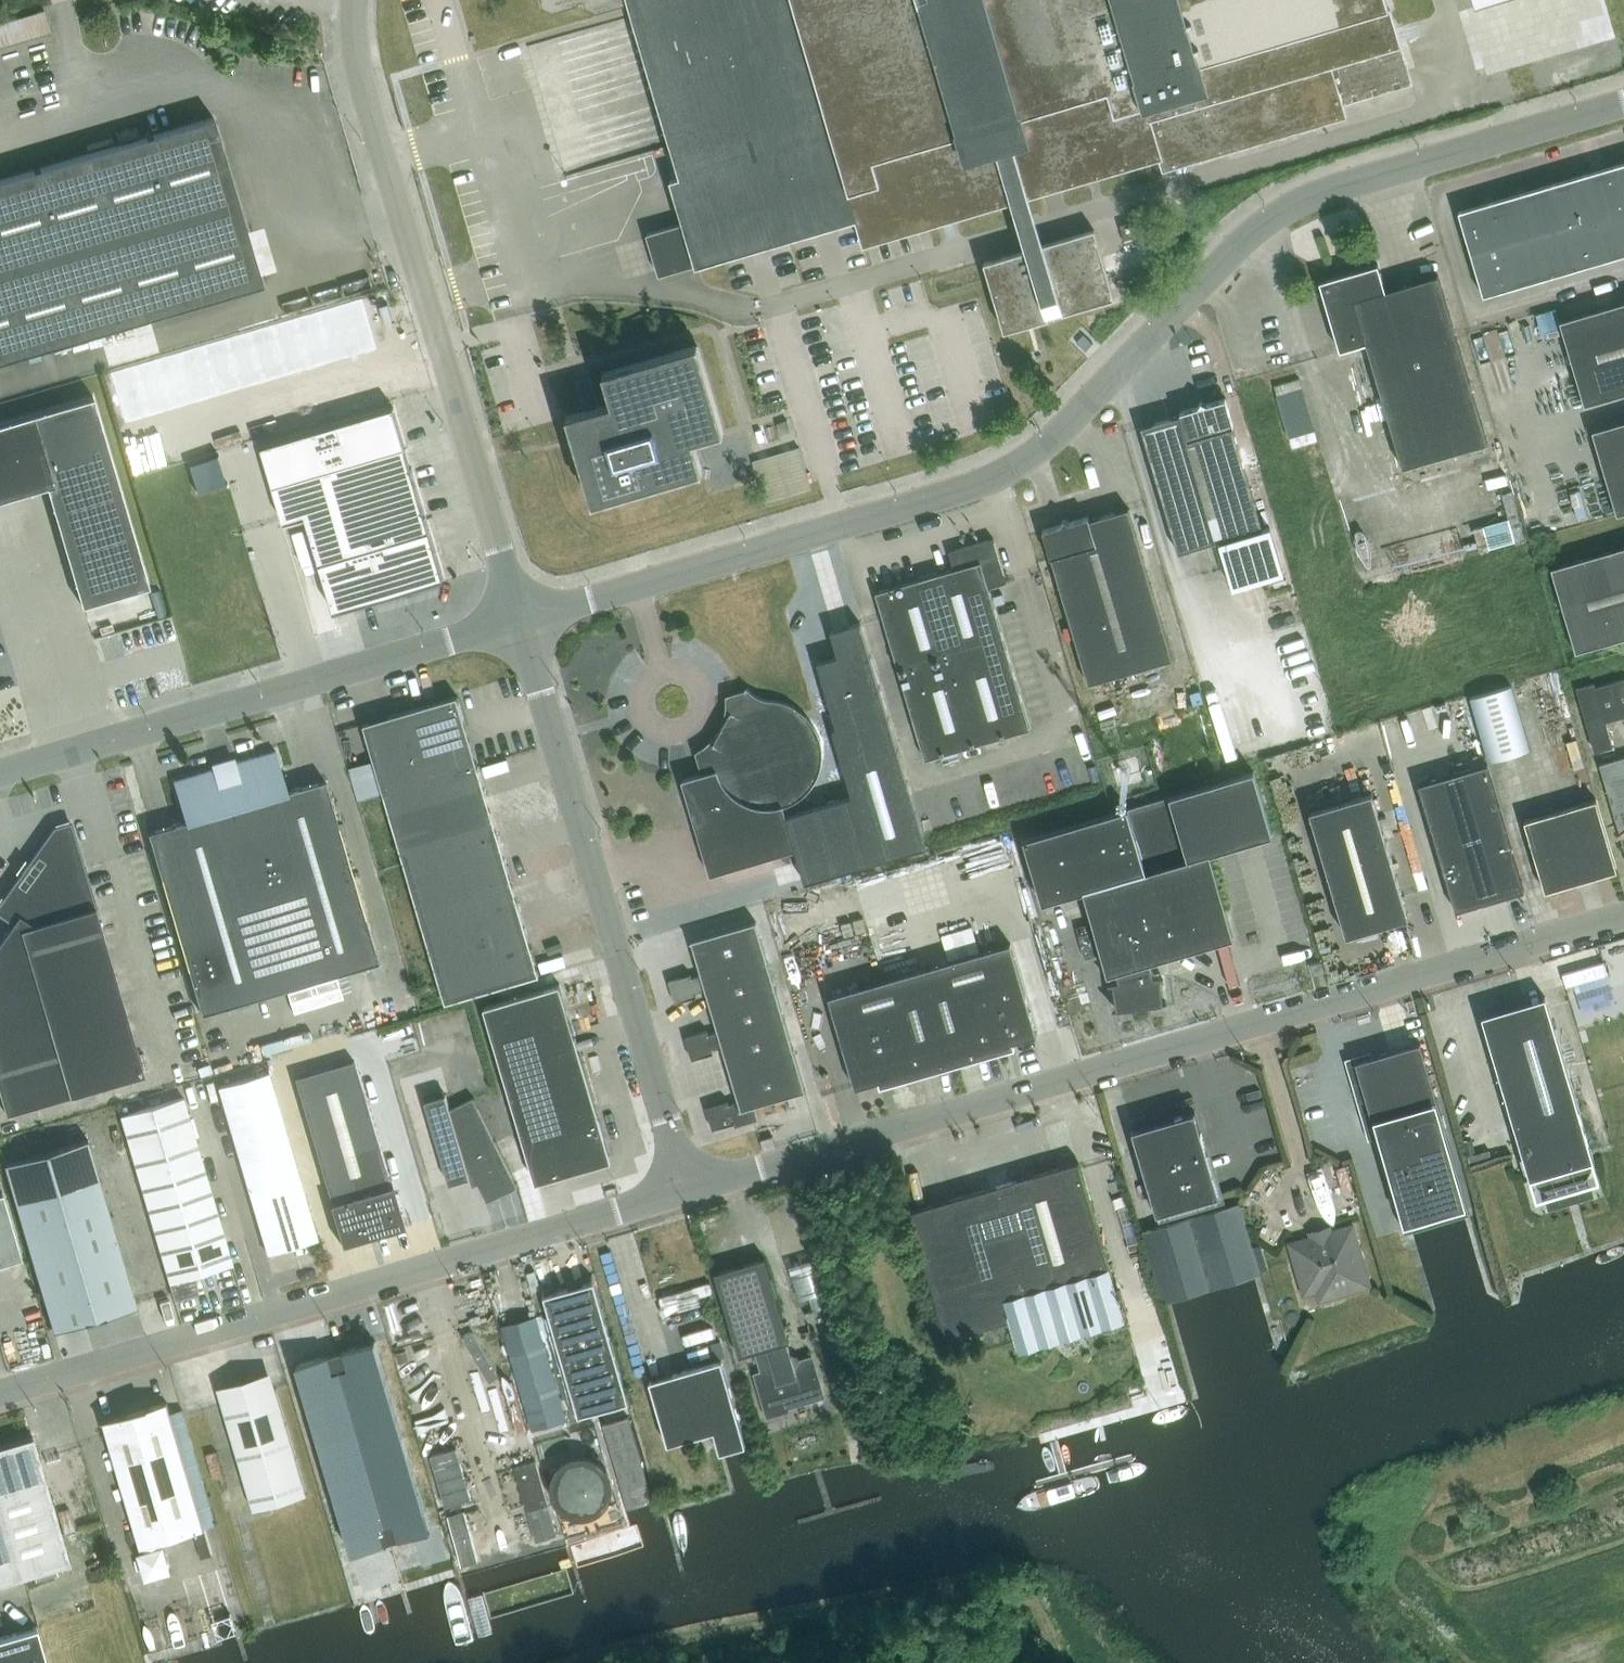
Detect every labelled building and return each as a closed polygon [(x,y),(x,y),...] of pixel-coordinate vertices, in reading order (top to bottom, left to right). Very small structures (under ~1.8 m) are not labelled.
[(545,4),(553,9),(583,0),(543,0),(545,4)] [(588,5),(596,10),(629,0),(586,0),(588,5)] [(683,177),(673,180),(685,221),(647,233),(659,275),(697,263),(698,263),(857,216),(865,241),(936,220),(955,214),(1013,197),(1020,221),(1023,233),(1026,243),(1028,248),(1044,243),(1043,238),(1040,228),(1036,216),(1029,192),(1041,189),(1059,184),(1087,175),(1095,173),(1160,154),(1164,166),(1191,158),(1225,148),(1296,127),(1313,122),(1344,113),(1341,101),(1410,81),(1394,25),(1388,7),(1389,6),(1387,0),(630,0),(683,177)] [(213,116),(0,179),(0,360),(262,283),(213,116)] [(1623,194),(1623,161),(1615,164),(1623,194)] [(1596,216),(1623,207),(1623,194),(1615,164),(1584,173),(1596,216)] [(1596,216),(1584,173),(1552,182),(1565,225),(1596,216)] [(1565,225),(1552,182),(1521,192),(1533,234),(1565,225)] [(1533,234),(1521,192),(1489,201),(1502,243),(1533,234)] [(1502,243),(1489,201),(1458,210),(1470,253),(1502,243)] [(1596,216),(1609,258),(1623,253),(1623,207),(1596,216)] [(1609,258),(1596,216),(1565,225),(1577,267),(1609,258)] [(1125,243),(1148,237),(1143,218),(1120,225),(1125,243)] [(1577,267),(1565,225),(1533,234),(1546,276),(1577,267)] [(1114,298),(1094,229),(1044,243),(1028,248),(984,261),(1004,330),(1114,298)] [(1502,243),(1514,286),(1546,276),(1533,234),(1502,243)] [(1514,286),(1502,243),(1470,253),(1483,295),(1514,286)] [(1323,295),(1339,350),(1365,342),(1402,467),(1487,442),(1438,274),(1385,289),(1377,263),(1333,276),(1323,295)] [(362,299),(316,312),(324,337),(370,324),(362,299)] [(1559,320),(1584,404),(1623,392),(1623,301),(1559,320)] [(316,312),(294,319),(308,369),(331,362),(324,337),(316,312)] [(294,319),(271,326),(285,376),(308,369),(294,319)] [(370,324),(324,337),(331,362),(377,349),(370,324)] [(271,326),(248,333),(262,382),(285,376),(271,326)] [(248,333),(225,339),(240,389),(262,382),(248,333)] [(225,339),(202,346),(217,396),(240,389),(225,339)] [(600,407),(596,393),(592,377),(576,381),(585,411),(569,415),(594,499),(701,468),(692,438),(722,429),(697,345),(605,372),(614,403),(600,407)] [(202,346),(179,353),(194,403),(217,396),(202,346)] [(179,353),(156,359),(171,409),(194,403),(179,353)] [(156,359),(133,366),(148,416),(171,409),(156,359)] [(133,366),(110,373),(125,423),(148,416),(133,366)] [(1296,438),(1321,430),(1302,371),(1277,379),(1296,438)] [(0,423),(0,499),(46,486),(81,605),(83,604),(148,585),(93,396),(32,414),(0,423)] [(1247,531),(1262,527),(1232,425),(1233,425),(1225,398),(1207,403),(1201,400),(1198,406),(1179,411),(1180,414),(1141,426),(1178,551),(1218,540),(1232,587),(1283,572),(1270,526),(1247,533),(1247,531)] [(394,407),(262,446),(284,521),(284,522),(306,516),(334,611),(353,606),(356,605),(355,603),(441,578),(442,580),(444,579),(412,470),(405,445),(394,407)] [(1591,429),(1616,514),(1623,511),(1623,420),(1591,429)] [(812,488),(810,484),(799,447),(753,461),(765,502),(812,488)] [(1172,658),(1128,507),(1089,519),(1088,516),(1069,522),(1064,518),(1060,524),(1042,529),(1050,557),(1051,557),(1088,683),(1172,658)] [(925,759),(1030,728),(988,587),(1006,582),(993,538),(949,551),(954,569),(876,592),(925,759)] [(1550,567),(1575,651),(1623,637),(1623,545),(1550,567)] [(702,773),(682,779),(695,822),(710,874),(795,849),(805,882),(926,846),(860,622),(830,630),(838,655),(817,661),(836,728),(832,729),(852,796),(786,815),(783,806),(784,806),(785,805),(786,805),(787,804),(788,804),(789,804),(790,803),(791,803),(792,802),(793,802),(794,801),(795,801),(795,800),(796,800),(797,800),(798,799),(799,798),(800,798),(800,797),(801,797),(802,796),(802,795),(803,795),(804,794),(805,793),(806,792),(807,791),(808,790),(809,789),(810,788),(810,787),(811,787),(811,786),(812,785),(813,784),(813,783),(814,782),(815,780),(816,779),(817,777),(817,776),(818,775),(818,774),(819,772),(819,771),(819,770),(820,769),(820,768),(820,767),(821,766),(821,763),(821,762),(821,761),(822,760),(822,759),(822,758),(822,757),(822,756),(822,755),(822,754),(822,753),(822,752),(822,751),(822,750),(822,749),(822,748),(822,747),(821,747),(821,746),(821,745),(821,744),(821,743),(821,742),(820,741),(820,740),(820,739),(820,738),(819,737),(819,736),(819,735),(818,735),(818,734),(818,733),(817,732),(817,731),(816,730),(816,729),(816,728),(815,727),(814,726),(814,725),(813,724),(812,723),(812,722),(811,722),(811,721),(810,720),(810,719),(809,719),(809,718),(808,717),(807,717),(807,716),(806,715),(805,714),(804,714),(803,713),(803,712),(802,712),(801,711),(801,710),(800,710),(799,709),(798,709),(797,708),(796,708),(796,707),(795,707),(794,706),(793,706),(792,705),(791,705),(790,704),(789,704),(788,703),(787,703),(786,703),(785,702),(783,702),(782,701),(781,701),(780,701),(778,700),(777,700),(775,700),(774,700),(772,700),(771,700),(770,699),(769,699),(768,699),(767,699),(766,699),(765,699),(764,698),(763,698),(762,698),(761,698),(761,697),(760,697),(759,697),(758,696),(757,696),(757,695),(756,695),(755,694),(754,694),(754,693),(753,693),(752,692),(751,691),(750,691),(750,690),(749,689),(748,689),(748,688),(747,687),(746,688),(747,689),(736,692),(726,695),(726,696),(726,697),(727,698),(727,699),(727,700),(727,701),(727,702),(727,703),(727,704),(727,705),(726,706),(726,707),(726,708),(726,709),(726,710),(726,711),(726,712),(725,713),(725,714),(725,715),(725,716),(724,717),(724,718),(724,719),(723,720),(723,721),(723,722),(722,722),(722,723),(722,724),(721,725),(721,726),(720,727),(720,728),(719,729),(719,730),(718,731),(718,732),(717,732),(717,733),(716,734),(715,735),(715,736),(714,737),(713,737),(713,738),(712,739),(711,740),(710,741),(709,742),(708,742),(708,743),(707,744),(706,744),(706,745),(705,745),(704,746),(703,747),(702,748),(701,748),(700,749),(699,749),(698,750),(697,750),(696,751),(702,773)] [(1595,750),(1612,745),(1604,721),(1623,715),(1623,679),(1595,687),(1593,683),(1577,688),(1595,750)] [(1470,697),(1488,761),(1530,749),(1512,685),(1470,697)] [(477,765),(466,726),(457,695),(363,723),(384,792),(477,765)] [(275,750),(236,761),(172,780),(184,820),(147,831),(200,1013),(377,961),(324,779),(286,790),(275,750)] [(1599,764),(1623,849),(1623,756),(1599,764)] [(1418,784),(1455,910),(1523,890),(1486,763),(1418,784)] [(384,792),(404,862),(498,835),(477,765),(384,792)] [(1254,771),(1023,836),(1041,900),(1083,888),(1106,972),(1116,971),(1118,980),(1112,980),(1116,1008),(1163,1001),(1160,974),(1154,975),(1149,961),(1233,936),(1210,852),(1272,835),(1254,771)] [(1371,792),(1309,810),(1327,873),(1346,935),(1408,917),(1390,854),(1371,792)] [(1544,890),(1616,869),(1596,798),(1524,820),(1544,890)] [(12,922),(0,939),(0,1095),(5,1113),(143,1073),(70,821),(53,826),(0,901),(0,914),(12,922)] [(404,862),(425,932),(519,904),(498,835),(404,862)] [(539,974),(538,969),(519,904),(425,932),(445,1001),(539,974)] [(691,973),(669,979),(673,991),(768,962),(756,921),(692,940),(702,974),(693,977),(691,973)] [(948,1066),(975,1058),(1015,1047),(1013,1041),(1037,1034),(1010,943),(919,969),(948,1066)] [(1570,984),(1612,971),(1608,955),(1565,968),(1570,984)] [(1323,971),(1320,961),(1310,964),(1313,974),(1323,971)] [(768,962),(673,991),(676,1002),(698,995),(697,991),(706,989),(712,1010),(776,991),(768,962)] [(880,1086),(888,1083),(948,1066),(919,969),(828,995),(855,1087),(878,1080),(880,1086)] [(559,984),(484,1006),(536,1181),(536,1182),(541,1180),(558,1175),(562,1174),(563,1174),(612,1160),(610,1155),(596,1108),(582,1060),(580,1053),(575,1036),(566,1005),(560,984),(559,984)] [(708,1029),(686,1036),(689,1047),(784,1019),(776,991),(712,1010),(718,1031),(709,1033),(708,1029)] [(1593,1158),(1545,996),(1543,997),(1545,1005),(1516,1014),(1491,1021),(1499,1047),(1491,1049),(1521,1150),(1525,1148),(1536,1184),(1547,1191),(1585,1179),(1591,1168),(1588,1160),(1593,1158)] [(784,1019),(689,1047),(693,1058),(715,1052),(714,1048),(723,1045),(729,1066),(793,1047),(784,1019)] [(1469,1211),(1420,1042),(1372,1056),(1355,1061),(1371,1117),(1363,1119),(1368,1137),(1377,1135),(1404,1230),(1411,1228),(1436,1220),(1462,1213),(1469,1211)] [(729,1099),(707,1106),(713,1128),(736,1122),(736,1121),(753,1116),(750,1106),(805,1090),(793,1047),(729,1066),(739,1101),(730,1103),(729,1099)] [(389,1185),(353,1060),(294,1077),(331,1202),(329,1203),(341,1244),(403,1226),(391,1184),(389,1185)] [(210,1063),(198,1067),(200,1075),(212,1071),(210,1063)] [(267,1253),(317,1238),(268,1072),(218,1087),(267,1253)] [(174,1299),(179,1297),(195,1293),(190,1276),(232,1263),(183,1097),(120,1115),(174,1299)] [(450,1108),(446,1097),(426,1103),(449,1183),(470,1177),(467,1170),(469,1169),(487,1202),(518,1186),(473,1097),(450,1108)] [(1156,1213),(1219,1194),(1194,1111),(1132,1129),(1156,1213)] [(87,1138),(4,1163),(53,1330),(136,1305),(87,1138)] [(1471,1138),(1463,1140),(1467,1154),(1475,1152),(1471,1138)] [(910,1211),(947,1337),(1030,1313),(1036,1333),(1121,1308),(1078,1161),(910,1211)] [(21,1257),(1,1192),(0,1192),(0,1263),(21,1257)] [(1190,1216),(1211,1287),(1233,1281),(1255,1275),(1260,1273),(1238,1201),(1190,1216)] [(1142,1230),(1163,1302),(1169,1300),(1190,1294),(1211,1287),(1190,1216),(1142,1230)] [(1314,1274),(1320,1297),(1367,1284),(1351,1227),(1291,1244),(1296,1260),(1294,1263),(1298,1275),(1302,1277),(1314,1274)] [(1139,1248),(1137,1241),(1127,1244),(1129,1251),(1139,1248)] [(739,1355),(754,1351),(761,1372),(756,1373),(768,1414),(787,1409),(786,1405),(823,1395),(812,1357),(791,1363),(785,1342),(789,1341),(765,1257),(715,1272),(739,1355)] [(544,1295),(578,1414),(597,1408),(611,1404),(626,1400),(628,1400),(594,1281),(544,1295)] [(535,1317),(501,1326),(531,1430),(565,1420),(535,1317)] [(406,1351),(397,1353),(400,1363),(408,1361),(406,1351)] [(380,1357),(340,1369),(396,1558),(436,1546),(380,1357)] [(719,1452),(722,1451),(732,1448),(743,1445),(746,1444),(721,1359),(649,1380),(668,1444),(713,1431),(719,1452)] [(340,1369),(301,1381),(357,1570),(396,1558),(340,1369)] [(276,1388),(255,1394),(223,1404),(254,1509),(307,1493),(276,1388)] [(204,1527),(171,1414),(167,1402),(104,1420),(141,1545),(145,1544),(147,1551),(140,1552),(147,1575),(170,1568),(161,1540),(204,1527)] [(32,1435),(0,1445),(0,1582),(69,1562),(32,1435)] [(457,1447),(432,1454),(447,1506),(472,1499),(457,1447)] [(558,1466),(551,1468),(553,1476),(561,1508),(561,1510),(569,1514),(570,1514),(604,1505),(609,1498),(600,1461),(599,1456),(593,1457),(558,1466)] [(536,1460),(514,1466),(527,1508),(548,1502),(536,1460)] [(548,1506),(527,1512),(532,1527),(553,1521),(548,1506)] [(68,1508),(58,1511),(64,1532),(75,1529),(68,1508)] [(465,1510),(449,1514),(463,1564),(478,1559),(465,1510)] [(542,1554),(480,1572),(486,1593),(548,1574),(542,1554)] [(36,1626),(0,1636),(0,1662),(47,1662),(36,1626)]
